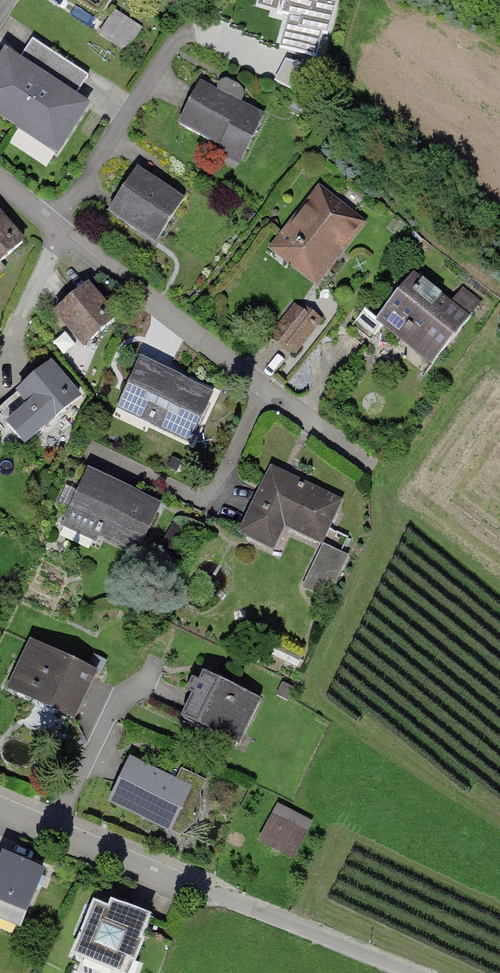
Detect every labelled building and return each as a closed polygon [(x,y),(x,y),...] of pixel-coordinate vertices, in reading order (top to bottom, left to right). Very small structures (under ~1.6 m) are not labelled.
[(317,60),(323,36),(333,39),(342,0),(255,0),(254,5),(272,10),(270,18),(283,22),(276,50),(317,60)] [(131,50),(145,27),(113,9),(100,32),(131,50)] [(5,52),(0,60),(0,116),(57,153),(88,106),(73,97),(87,75),(32,40),(18,61),(5,52)] [(268,115),(201,83),(180,126),(248,157),(268,115)] [(186,197),(138,170),(113,215),(161,241),(186,197)] [(320,192),(276,247),(316,279),(360,224),(320,192)] [(23,242),(0,216),(0,263),(23,242)] [(470,318),(413,272),(376,318),(365,309),(345,333),(365,348),(383,325),(400,339),(408,330),(440,356),(470,318)] [(115,318),(87,286),(56,313),(84,345),(115,318)] [(294,310),(274,335),(294,351),(314,326),(294,310)] [(215,390),(140,359),(120,408),(194,439),(215,390)] [(78,397),(49,365),(0,408),(0,415),(24,443),(78,397)] [(345,500),(272,467),(240,537),(276,553),(287,530),(323,546),(345,500)] [(161,505),(89,472),(66,523),(138,556),(161,505)] [(96,670),(31,641),(9,690),(74,719),(96,670)] [(262,700),(202,673),(181,718),(242,745),(262,700)] [(193,786),(133,760),(112,808),(171,835),(193,786)] [(302,836),(272,821),(262,841),(292,856),(302,836)] [(4,851),(0,861),(0,925),(23,934),(48,868),(4,851)] [(149,920),(96,899),(70,965),(91,972),(128,972),(149,920)]
